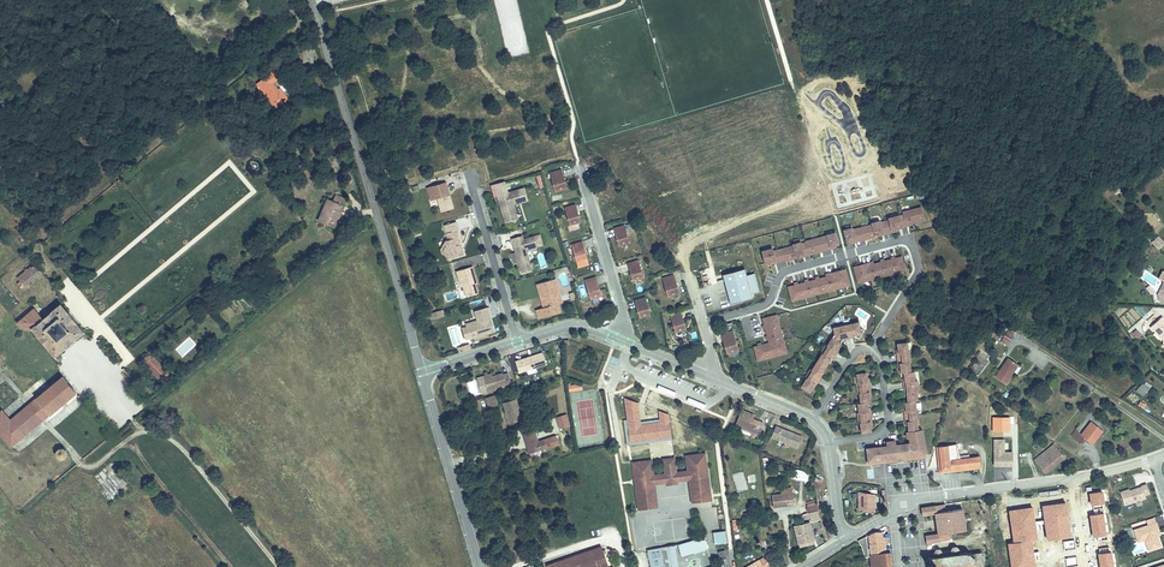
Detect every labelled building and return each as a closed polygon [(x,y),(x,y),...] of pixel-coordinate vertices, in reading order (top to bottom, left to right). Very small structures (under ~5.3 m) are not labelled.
[(273,75),(264,81),(279,100),(291,92),(283,82),(280,83),(273,75)] [(551,174),(553,182),(565,179),(563,170),(551,174)] [(540,175),(535,176),(539,188),(544,187),(540,175)] [(565,179),(553,182),(556,193),(568,190),(565,179)] [(445,182),(429,187),(433,200),(437,199),(441,212),(453,208),(445,182)] [(518,190),(498,196),(500,204),(501,203),(502,206),(501,206),(504,217),(514,214),(512,209),(511,208),(513,205),(521,202),(518,190)] [(333,194),(325,216),(332,219),(334,214),(339,216),(344,204),(350,206),(352,201),(349,200),(352,194),(342,191),(340,197),(333,194)] [(517,219),(513,205),(511,208),(512,209),(514,214),(504,217),(505,222),(517,219)] [(565,209),(567,216),(578,213),(576,205),(565,209)] [(923,219),(920,208),(902,213),(903,215),(905,224),(915,222),(923,219)] [(578,213),(567,216),(570,227),(581,223),(578,213)] [(905,224),(903,215),(898,216),(902,228),(915,224),(915,222),(905,224)] [(902,228),(898,216),(888,219),(889,220),(891,230),(897,229),(902,228)] [(891,230),(889,220),(884,222),(888,234),(898,231),(897,229),(891,230)] [(883,233),(880,223),(879,221),(871,223),(872,225),(875,235),(877,234),(883,233)] [(450,257),(450,259),(464,255),(462,249),(460,247),(459,245),(461,245),(457,231),(458,230),(456,222),(444,225),(450,244),(446,245),(447,247),(448,250),(443,253),(449,254),(450,257)] [(888,234),(884,222),(880,223),(883,233),(877,234),(878,236),(888,234)] [(875,235),(872,225),(861,228),(864,240),(871,238),(870,236),(875,235)] [(613,229),(615,236),(626,233),(624,226),(613,229)] [(852,230),(852,228),(844,231),(847,242),(849,242),(855,240),(852,230)] [(860,241),(857,229),(852,230),(855,240),(849,242),(850,244),(860,241)] [(626,233),(615,236),(618,247),(629,244),(626,233)] [(827,235),(827,236),(830,247),(835,245),(838,245),(835,233),(827,235)] [(522,236),(512,239),(514,247),(515,247),(516,251),(515,251),(519,264),(530,261),(527,251),(537,248),(534,237),(523,240),(522,236)] [(830,247),(827,236),(823,237),(826,250),(836,247),(835,245),(830,247)] [(1163,245),(1163,242),(1158,236),(1151,242),(1158,250),(1163,245)] [(821,249),(818,238),(805,242),(805,243),(809,255),(819,252),(819,250),(821,249)] [(572,245),(574,253),(585,250),(583,242),(572,245)] [(804,254),(801,244),(801,242),(792,245),(793,246),(796,256),(798,256),(804,254)] [(809,255),(805,243),(801,244),(804,254),(798,256),(799,258),(809,255)] [(796,256),(793,246),(782,249),(785,260),(785,261),(792,259),(791,257),(796,256)] [(447,247),(440,252),(441,256),(450,257),(449,254),(443,253),(448,250),(447,247)] [(775,261),(773,252),(772,249),(762,252),(765,263),(769,262),(775,261)] [(585,250),(574,253),(577,264),(588,260),(585,250)] [(781,262),(778,250),(773,252),(775,261),(769,262),(769,265),(781,262)] [(891,260),(887,261),(890,271),(891,274),(897,273),(896,270),(904,268),(901,257),(895,259),(891,260)] [(626,264),(628,271),(640,268),(638,261),(626,264)] [(881,262),(877,263),(880,274),(890,271),(887,261),(884,261),(881,262)] [(34,263),(16,276),(23,286),(41,272),(34,263)] [(868,266),(867,266),(870,277),(880,274),(877,263),(874,264),(870,265),(868,266)] [(860,265),(854,267),(857,280),(864,278),(865,281),(870,280),(870,277),(867,266),(861,268),(860,265)] [(472,267),(456,271),(459,282),(461,281),(463,286),(466,297),(478,293),(475,284),(474,281),(476,281),(472,267)] [(722,279),(719,275),(718,276),(712,267),(706,272),(711,278),(710,279),(714,285),(722,279)] [(640,268),(628,271),(631,282),(643,279),(640,268)] [(759,292),(754,274),(747,276),(745,269),(722,275),(730,304),(753,298),(751,294),(759,292)] [(848,283),(845,270),(838,271),(839,274),(833,275),(836,286),(836,289),(842,287),(842,284),(848,283)] [(836,286),(833,275),(832,276),(830,276),(826,277),(823,278),(825,289),(836,286)] [(662,279),(664,286),(675,283),(673,276),(662,279)] [(585,281),(587,289),(600,285),(597,278),(585,281)] [(825,289),(823,278),(819,279),(816,280),(812,281),(815,292),(825,289)] [(555,279),(551,280),(556,297),(560,296),(555,279)] [(551,280),(537,284),(540,297),(542,297),(543,300),(541,301),(543,307),(546,316),(560,312),(558,304),(562,303),(560,296),(556,297),(551,280)] [(815,292),(812,281),(809,282),(805,283),(802,284),(805,294),(815,292)] [(675,283),(664,286),(667,298),(679,295),(675,283)] [(709,286),(712,298),(718,297),(718,296),(724,295),(723,288),(719,289),(718,284),(709,286)] [(805,294),(802,284),(798,285),(794,286),(788,287),(791,298),(799,296),(800,299),(806,297),(805,294)] [(600,285),(587,289),(591,300),(603,297),(600,285)] [(633,301),(635,308),(646,305),(644,298),(633,301)] [(33,308),(15,322),(18,325),(24,328),(33,330),(56,360),(87,335),(62,304),(60,302),(40,318),(33,308)] [(646,305),(635,308),(638,319),(649,316),(646,305)] [(543,307),(536,310),(539,319),(546,316),(543,307)] [(487,308),(475,311),(478,321),(478,323),(467,326),(467,327),(471,338),(471,339),(494,331),(487,308)] [(433,319),(444,316),(442,310),(431,312),(433,319)] [(668,315),(670,322),(681,319),(679,312),(668,315)] [(780,329),(778,323),(775,324),(773,316),(763,319),(764,325),(765,329),(766,333),(777,330),(780,329)] [(1150,327),(1155,332),(1158,330),(1163,337),(1163,338),(1163,346),(1163,319),(1162,317),(1150,327)] [(681,319),(670,322),(674,334),(685,331),(681,319)] [(829,345),(824,352),(823,352),(812,368),(812,369),(807,377),(807,376),(806,376),(801,385),(809,390),(813,385),(815,382),(816,383),(822,375),(820,374),(822,371),(829,361),(831,358),(833,359),(838,351),(836,350),(838,346),(844,338),(844,337),(857,334),(857,336),(860,338),(866,330),(862,328),(861,321),(835,327),(836,333),(828,344),(829,345)] [(780,340),(777,330),(766,333),(767,336),(768,339),(769,343),(780,340)] [(1004,330),(1000,343),(1008,345),(1012,333),(1004,330)] [(1158,330),(1155,332),(1162,340),(1163,338),(1163,337),(1158,330)] [(721,335),(723,343),(735,340),(733,332),(721,335)] [(735,340),(723,343),(726,355),(738,351),(735,340)] [(783,354),(781,346),(784,345),(783,340),(780,340),(769,343),(773,356),(773,357),(783,354)] [(919,454),(925,453),(921,428),(918,428),(916,419),(916,418),(914,409),(915,409),(914,399),(917,399),(915,389),(913,380),(914,380),(913,370),(909,370),(908,361),(908,360),(907,360),(906,351),(907,351),(905,341),(896,343),(896,349),(897,352),(895,353),(896,362),(898,362),(899,366),(900,372),(903,371),(904,377),(904,381),(902,381),(904,391),(906,391),(906,394),(907,400),(904,401),(905,407),(905,410),(903,411),(905,420),(907,420),(907,424),(910,441),(910,444),(901,445),(903,456),(910,455),(910,457),(919,456),(919,454)] [(768,355),(765,344),(754,347),(757,358),(768,355)] [(159,382),(169,374),(151,353),(142,361),(159,382)] [(543,353),(517,361),(520,373),(546,364),(543,353)] [(1012,376),(1012,375),(1010,374),(1017,364),(1008,358),(995,376),(1006,384),(1012,376)] [(1010,374),(1012,375),(1019,365),(1017,364),(1010,374)] [(861,432),(871,431),(870,425),(869,421),(871,421),(870,411),(868,411),(867,408),(866,402),(869,401),(868,395),(868,392),(870,391),(868,382),(867,382),(865,372),(855,374),(857,383),(857,384),(858,383),(859,393),(858,393),(860,403),(857,403),(858,413),(859,413),(860,422),(859,422),(861,432)] [(490,379),(484,381),(488,392),(512,384),(508,373),(504,375),(503,373),(493,376),(491,377),(490,379)] [(46,420),(77,394),(63,378),(32,404),(46,420)] [(1143,384),(1136,391),(1142,396),(1149,389),(1143,384)] [(496,395),(487,397),(490,407),(499,405),(496,395)] [(509,417),(507,418),(509,425),(521,421),(517,410),(519,409),(517,399),(504,403),(507,413),(509,417)] [(46,420),(32,404),(27,409),(40,424),(46,420)] [(23,439),(40,424),(27,409),(11,422),(1,410),(0,411),(0,434),(12,448),(23,439)] [(750,418),(751,414),(741,410),(735,425),(759,435),(763,423),(753,419),(750,418)] [(560,415),(563,428),(570,426),(567,414),(560,415)] [(1080,443),(1082,440),(1084,438),(1087,440),(1091,443),(1101,429),(1091,422),(1082,434),(1076,430),(1071,437),(1080,443)] [(776,427),(771,438),(797,449),(802,437),(776,427)] [(521,435),(525,445),(527,445),(529,454),(539,451),(544,450),(542,441),(536,442),(532,431),(521,435)] [(887,445),(875,446),(876,448),(895,446),(897,457),(891,458),(891,460),(910,457),(910,455),(903,456),(901,445),(910,444),(910,441),(895,444),(895,439),(886,441),(887,445)] [(1012,466),(1012,452),(1004,452),(1004,440),(994,440),(994,466),(1012,466)] [(938,447),(941,467),(945,470),(980,465),(979,457),(959,459),(957,444),(938,447)] [(1040,460),(1037,462),(1045,472),(1064,457),(1054,444),(1038,458),(1040,460)] [(875,446),(867,448),(869,461),(882,459),(882,461),(891,460),(891,458),(897,457),(895,446),(876,448),(875,446)] [(938,447),(936,447),(940,473),(980,468),(980,465),(945,470),(941,467),(938,447)] [(63,461),(69,453),(61,448),(55,456),(63,461)] [(632,464),(634,479),(641,478),(642,486),(635,487),(637,500),(652,498),(650,485),(655,485),(665,484),(667,483),(667,482),(676,480),(676,482),(678,482),(689,480),(691,495),(710,493),(704,454),(685,456),(687,471),(676,473),(675,460),(671,459),(669,459),(667,459),(665,461),(663,463),(665,474),(653,476),(651,461),(632,464)] [(821,480),(814,481),(815,488),(820,487),(820,486),(822,485),(821,480)] [(1146,498),(1145,496),(1150,494),(1147,484),(1141,486),(1142,487),(1133,490),(1134,492),(1130,493),(1130,491),(1129,489),(1120,493),(1124,505),(1146,498)] [(652,498),(637,500),(638,511),(658,508),(655,485),(650,485),(652,498)] [(874,495),(859,492),(859,509),(874,511),(874,495)] [(710,493),(691,495),(692,504),(711,501),(710,493)] [(791,505),(789,497),(788,497),(787,493),(771,495),(773,508),(791,505)] [(807,507),(808,513),(818,511),(817,504),(807,507)] [(944,504),(935,506),(936,513),(945,512),(944,504)] [(921,508),(922,516),(936,514),(936,513),(935,506),(921,508)] [(939,534),(925,536),(926,544),(949,540),(948,533),(965,530),(962,509),(945,512),(936,513),(936,514),(939,534)] [(811,521),(819,519),(820,518),(818,511),(808,513),(810,517),(811,521)] [(794,526),(798,544),(813,540),(814,540),(810,522),(794,526)] [(1157,536),(1155,529),(1158,528),(1156,523),(1134,530),(1138,542),(1147,539),(1148,543),(1151,542),(1153,550),(1161,547),(1157,536)] [(727,543),(725,531),(713,533),(715,545),(727,543)] [(867,536),(862,538),(858,541),(865,557),(869,555),(867,536)] [(704,538),(678,545),(681,557),(707,549),(704,538)] [(591,550),(594,566),(608,566),(601,547),(591,550)] [(660,549),(664,566),(677,566),(674,547),(660,549)] [(928,554),(928,557),(930,566),(972,566),(983,565),(981,553),(970,554),(970,553),(969,553),(969,554),(968,554),(965,553),(965,551),(963,552),(964,553),(960,553),(960,552),(959,552),(959,549),(957,547),(952,547),(950,551),(942,552),(940,549),(935,550),(934,553),(928,554)] [(648,551),(650,566),(664,566),(660,549),(648,551)] [(591,550),(547,566),(594,566),(591,550)] [(718,552),(721,561),(726,559),(724,551),(718,552)] [(872,566),(892,566),(890,552),(882,552),(882,553),(871,554),(872,566)] [(749,566),(770,566),(771,566),(765,558),(749,566)]
